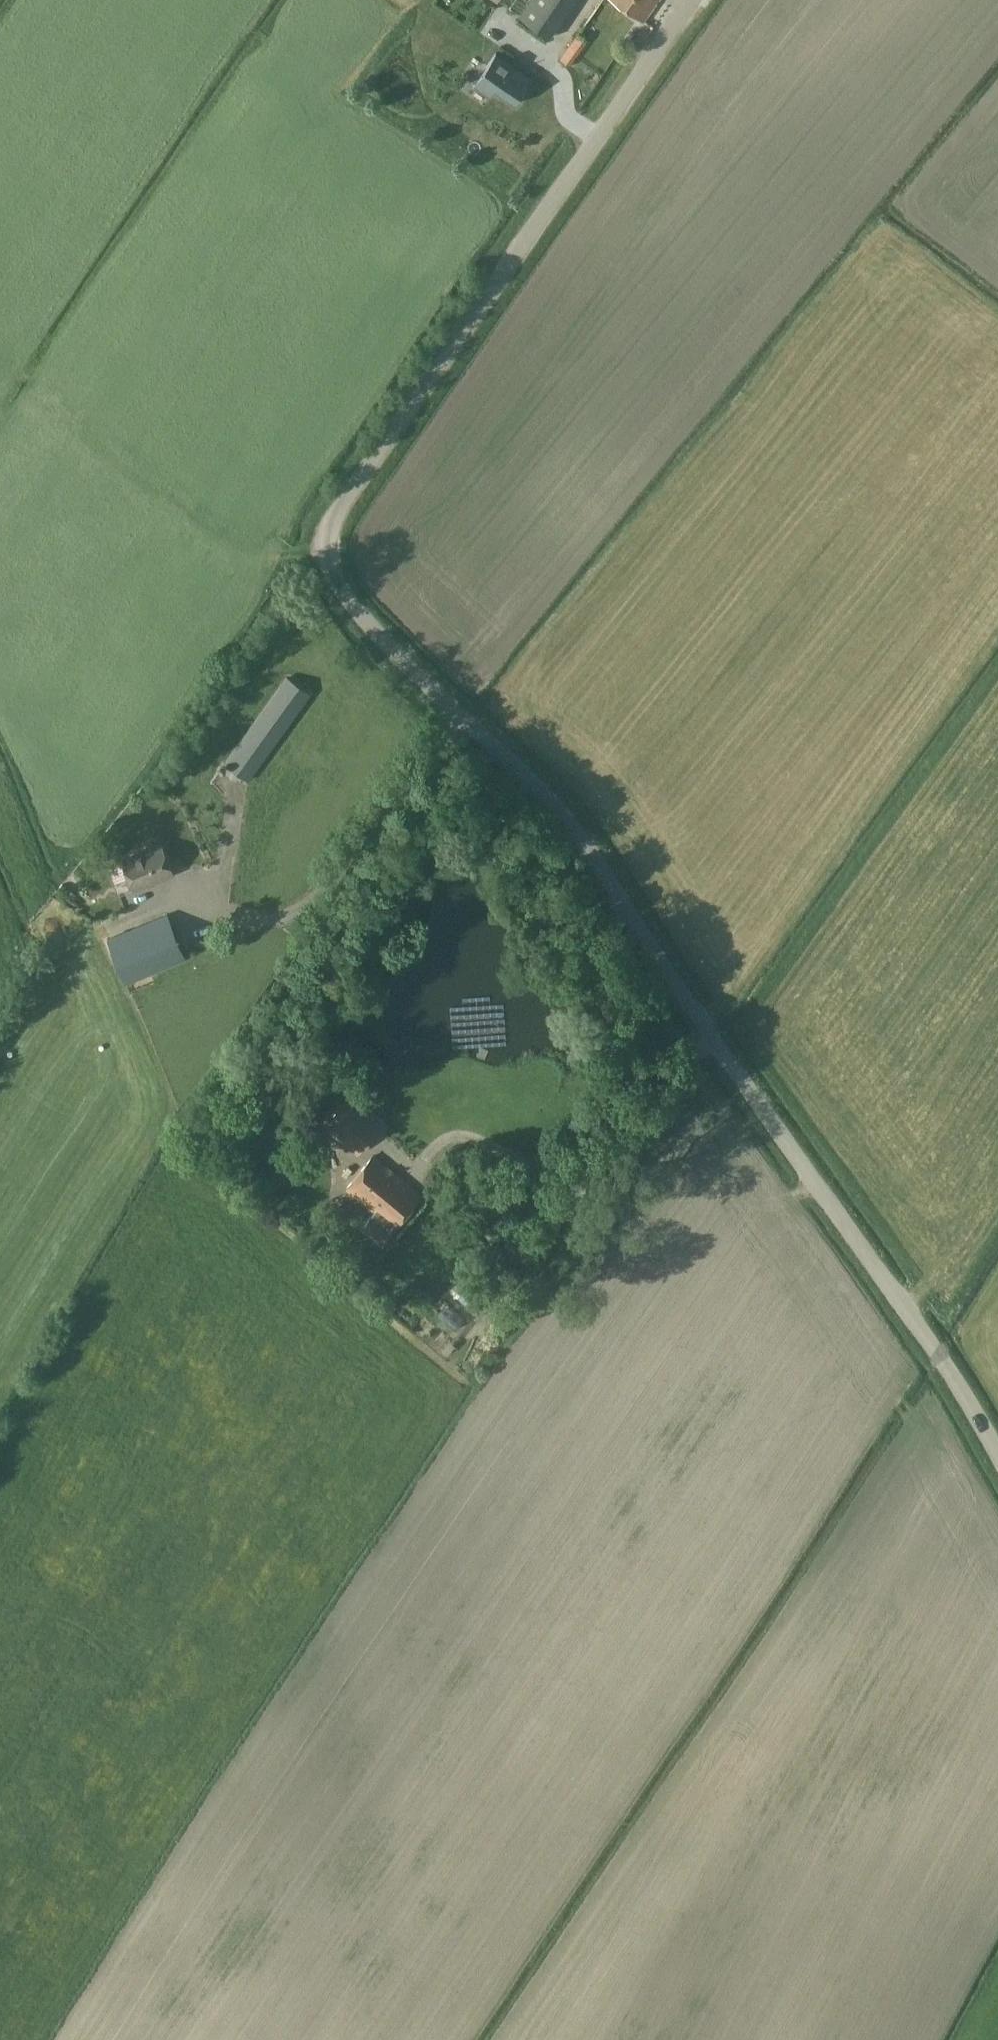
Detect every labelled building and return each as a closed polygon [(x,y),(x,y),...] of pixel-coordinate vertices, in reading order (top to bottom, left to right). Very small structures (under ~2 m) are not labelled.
[(575,0),(530,0),(518,17),(549,38),(575,0)] [(659,0),(613,0),(643,22),(659,0)] [(569,66),(588,40),(578,33),(559,59),(569,66)] [(496,53),(478,79),(514,104),(533,78),(496,53)] [(246,781),(309,694),(287,677),(223,765),(246,781)] [(133,890),(172,874),(160,844),(122,860),(133,890)] [(124,983),(185,957),(167,916),(107,941),(124,983)] [(382,1124),(349,1097),(325,1126),(359,1154),(382,1124)] [(393,1229),(420,1196),(372,1156),(346,1189),(375,1213),(362,1227),(381,1243),(389,1233),(387,1231),(391,1227),(393,1229)]
